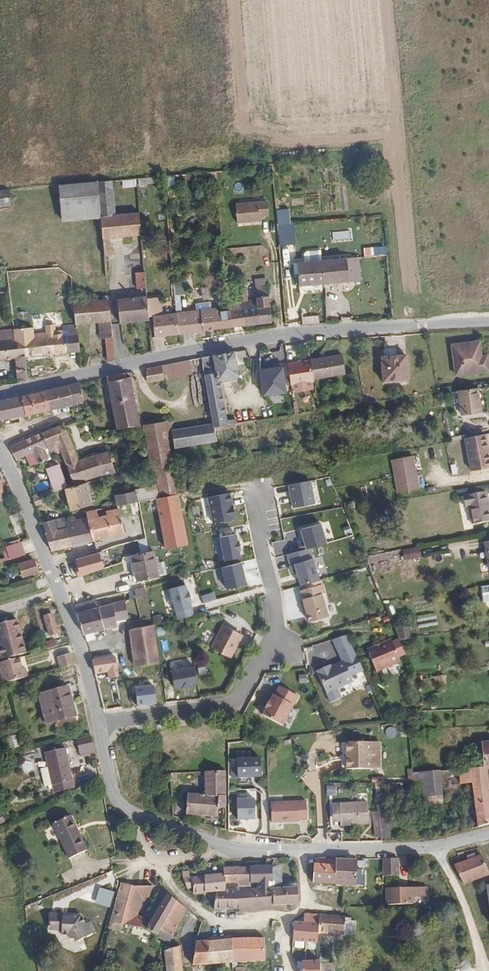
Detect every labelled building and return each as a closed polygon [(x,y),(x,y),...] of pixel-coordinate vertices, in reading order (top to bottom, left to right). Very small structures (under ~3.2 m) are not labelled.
[(134,182),(134,176),(116,178),(117,186),(134,184),(134,182)] [(110,210),(107,179),(94,180),(97,211),(110,210)] [(97,211),(94,180),(66,183),(67,223),(97,220),(97,211)] [(67,223),(66,183),(57,184),(61,224),(67,223)] [(9,189),(0,190),(0,205),(10,204),(9,189)] [(268,203),(236,205),(237,224),(262,222),(262,217),(270,217),(268,203)] [(138,229),(136,208),(110,210),(97,211),(97,220),(100,249),(108,249),(107,232),(138,229)] [(278,225),(292,224),(292,220),(290,220),(289,211),(277,212),(278,225)] [(278,225),(278,226),(279,244),(279,246),(294,245),(292,224),(278,225)] [(328,288),(352,286),(350,262),(326,263),(328,288)] [(328,288),(326,263),(301,265),(302,279),(303,290),(328,288)] [(143,283),(141,267),(133,268),(134,283),(143,283)] [(273,325),(271,289),(257,289),(258,302),(248,303),(247,290),(240,290),(241,303),(242,312),(244,328),(273,325)] [(153,317),(164,316),(162,298),(158,298),(158,303),(148,303),(150,317),(153,317)] [(150,323),(150,317),(148,303),(148,299),(119,301),(121,326),(150,323)] [(109,365),(119,362),(112,303),(75,307),(78,328),(99,326),(101,341),(106,341),(109,365)] [(203,304),(203,312),(219,310),(219,303),(203,304)] [(242,312),(241,303),(230,304),(231,313),(242,312)] [(203,333),(244,328),(242,312),(231,313),(225,313),(225,309),(219,310),(203,312),(201,312),(203,333)] [(177,314),(179,336),(203,333),(201,312),(177,314)] [(155,338),(179,336),(177,314),(164,316),(153,317),(155,338)] [(23,331),(24,340),(28,360),(69,355),(67,346),(79,345),(78,333),(64,335),(64,330),(56,330),(57,336),(49,337),(48,329),(23,331)] [(16,361),(20,386),(31,382),(28,360),(24,340),(0,344),(0,363),(16,361)] [(457,373),(488,368),(486,353),(478,355),(475,340),(452,344),(457,373)] [(67,346),(69,355),(81,353),(79,345),(67,346)] [(343,351),(332,353),(337,371),(348,369),(343,351)] [(337,371),(332,353),(312,357),(316,376),(337,371)] [(237,381),(231,356),(200,360),(215,424),(216,429),(231,427),(230,421),(221,384),(237,381)] [(406,356),(383,360),(387,385),(410,381),(406,356)] [(316,376),(312,357),(289,362),(293,382),(316,378),(316,376)] [(193,373),(190,361),(163,366),(166,380),(193,373)] [(166,380),(163,366),(145,371),(148,383),(166,380)] [(283,367),(261,370),(264,396),(286,393),(283,367)] [(128,379),(127,376),(109,381),(118,433),(141,428),(131,378),(128,379)] [(294,388),(317,383),(316,378),(293,382),(294,388)] [(85,404),(80,385),(47,393),(52,412),(85,404)] [(458,394),(459,397),(463,417),(482,413),(477,391),(458,394)] [(52,412),(47,393),(23,400),(28,419),(52,412)] [(23,400),(0,406),(0,426),(5,424),(28,419),(23,400)] [(77,425),(75,420),(63,425),(65,429),(77,425)] [(172,435),(172,433),(170,423),(164,424),(166,437),(172,435)] [(166,437),(164,424),(142,429),(145,443),(167,438),(166,437)] [(216,429),(215,424),(172,433),(172,435),(175,450),(219,442),(216,429)] [(65,429),(63,425),(42,434),(50,455),(59,451),(73,485),(116,472),(108,451),(78,461),(65,429)] [(42,434),(11,449),(16,462),(25,457),(30,455),(35,466),(51,459),(50,455),(42,434)] [(470,439),(475,471),(488,469),(488,436),(470,439)] [(154,473),(173,468),(167,438),(145,443),(151,473),(154,473)] [(416,454),(395,458),(401,491),(422,488),(416,454)] [(30,455),(25,457),(30,468),(35,466),(30,455)] [(65,490),(69,489),(61,467),(48,473),(57,492),(65,490)] [(179,496),(173,468),(154,473),(157,489),(115,502),(117,512),(155,502),(179,496)] [(310,480),(288,485),(293,508),(315,504),(310,480)] [(93,503),(88,484),(69,489),(65,490),(71,509),(93,503)] [(465,495),(466,507),(471,506),(474,524),(488,521),(488,497),(488,491),(465,495)] [(205,544),(196,493),(179,496),(183,519),(188,549),(205,544)] [(228,494),(207,498),(211,521),(233,517),(228,494)] [(44,496),(33,499),(36,507),(46,504),(44,496)] [(183,519),(179,496),(155,502),(117,512),(121,527),(158,517),(159,525),(183,519)] [(121,527),(117,512),(85,521),(87,526),(93,550),(125,541),(121,527)] [(188,549),(183,519),(159,525),(164,556),(181,551),(188,549)] [(322,522),(301,528),(308,551),(329,545),(322,522)] [(93,550),(87,526),(64,533),(71,557),(93,550)] [(71,557),(64,533),(62,528),(45,533),(49,545),(47,545),(53,562),(71,557)] [(246,557),(239,533),(218,539),(226,563),(246,557)] [(22,538),(7,543),(11,553),(25,548),(22,538)] [(421,544),(404,548),(407,559),(424,555),(421,544)] [(102,552),(105,564),(121,559),(118,547),(102,552)] [(162,573),(154,549),(134,555),(142,579),(162,573)] [(75,558),(79,575),(105,569),(101,552),(75,558)] [(37,556),(23,561),(26,573),(41,568),(37,556)] [(315,558),(294,564),(301,587),(323,580),(315,558)] [(242,562),(221,568),(228,591),(249,584),(242,562)] [(320,582),(301,587),(304,600),(301,601),(303,608),(305,608),(307,613),(309,621),(327,617),(321,596),(323,595),(320,582)] [(199,609),(192,584),(172,590),(180,615),(199,609)] [(103,604),(110,627),(122,623),(120,618),(132,615),(128,597),(103,604)] [(81,611),(87,632),(110,627),(103,604),(81,611)] [(54,611),(46,613),(52,633),(60,630),(54,611)] [(26,654),(21,636),(18,637),(16,632),(20,631),(16,620),(0,624),(0,644),(5,660),(26,654)] [(243,632),(224,622),(212,645),(231,656),(243,632)] [(397,623),(393,624),(398,636),(409,634),(406,622),(397,623)] [(162,661),(156,623),(132,628),(139,665),(162,661)] [(47,643),(57,640),(55,634),(46,637),(47,643)] [(393,635),(369,646),(378,667),(402,657),(393,635)] [(65,653),(67,663),(79,660),(75,649),(65,653)] [(94,659),(97,673),(120,669),(117,655),(94,659)] [(1,662),(6,684),(30,677),(28,669),(25,669),(21,657),(1,662)] [(343,660),(316,672),(327,695),(353,682),(343,660)] [(196,662),(173,673),(182,694),(206,684),(196,662)] [(41,688),(42,693),(49,691),(54,715),(77,710),(70,681),(41,688)] [(159,683),(133,685),(135,708),(161,706),(159,683)] [(268,705),(264,713),(284,723),(299,693),(280,683),(276,693),(275,692),(271,699),(267,705),(268,705)] [(49,691),(42,693),(48,716),(54,715),(49,691)] [(291,713),(285,725),(290,728),(296,715),(291,713)] [(89,729),(75,731),(78,745),(92,742),(89,729)] [(372,742),(349,742),(350,769),(373,769),(372,742)] [(43,750),(47,765),(53,786),(54,790),(75,784),(64,745),(43,750)] [(263,757),(238,759),(239,780),(264,778),(263,757)] [(53,786),(47,765),(40,767),(45,784),(49,784),(50,787),(53,786)] [(488,820),(488,765),(463,767),(464,776),(474,775),(480,821),(480,822),(488,820)] [(229,806),(227,769),(208,770),(209,790),(188,792),(190,815),(220,815),(220,806),(229,806)] [(445,769),(431,771),(435,795),(448,794),(445,769)] [(431,771),(417,772),(418,782),(419,797),(432,796),(435,795),(431,771)] [(171,774),(171,782),(179,781),(179,774),(171,774)] [(237,819),(257,818),(256,789),(237,789),(237,819)] [(448,794),(435,795),(436,807),(448,806),(448,794)] [(307,800),(271,800),(271,822),(307,821),(307,800)] [(342,805),(343,826),(371,826),(370,804),(342,805)] [(334,827),(343,826),(342,805),(334,805),(334,827)] [(71,807),(55,816),(72,849),(89,841),(71,807)] [(390,808),(382,809),(384,827),(384,837),(384,838),(392,837),(390,808)] [(11,819),(6,809),(0,812),(0,825),(11,819)] [(457,860),(463,879),(488,876),(485,857),(479,858),(471,858),(457,860)] [(242,881),(243,887),(244,904),(287,901),(301,899),(301,879),(284,880),(284,884),(277,884),(276,862),(280,862),(279,858),(270,858),(270,864),(241,866),(242,881)] [(318,884),(339,884),(339,861),(339,858),(320,858),(320,864),(318,864),(318,884)] [(398,858),(383,859),(384,877),(399,877),(398,858)] [(339,884),(348,885),(366,885),(366,869),(361,869),(360,860),(339,861),(339,884)] [(284,884),(284,880),(283,862),(280,862),(276,862),(277,884),(284,884)] [(242,881),(241,866),(225,867),(226,872),(227,881),(236,881),(242,881)] [(185,875),(185,876),(186,887),(192,886),(192,892),(209,891),(218,891),(217,889),(228,888),(227,881),(226,872),(192,874),(185,875)] [(135,886),(123,883),(111,929),(123,931),(125,926),(135,886)] [(429,891),(429,883),(404,883),(404,884),(392,884),(392,900),(415,899),(415,892),(429,891)] [(154,885),(135,886),(125,926),(144,931),(147,923),(135,919),(141,894),(152,894),(154,885)] [(113,891),(100,887),(96,901),(110,905),(113,891)] [(220,906),(244,904),(243,887),(237,887),(228,888),(217,889),(218,891),(219,891),(220,897),(220,906)] [(147,932),(158,938),(162,931),(179,902),(168,895),(147,932)] [(179,902),(162,931),(173,937),(190,909),(179,902)] [(303,930),(321,931),(323,912),(308,911),(308,916),(304,916),(304,917),(303,930)] [(323,912),(321,931),(359,934),(360,920),(356,919),(356,917),(348,917),(348,915),(323,912)] [(53,914),(52,927),(64,927),(64,931),(64,935),(71,935),(74,941),(78,942),(80,945),(94,937),(96,925),(89,925),(85,915),(74,915),(69,918),(65,917),(65,915),(53,914)] [(247,958),(270,957),(268,935),(238,936),(240,958),(240,964),(241,964),(248,965),(247,958)] [(240,958),(238,936),(216,937),(217,959),(240,958)] [(200,960),(213,959),(217,959),(216,937),(200,938),(200,960)] [(186,941),(170,942),(172,956),(173,970),(189,970),(186,941)] [(116,954),(104,952),(100,968),(113,970),(116,954)] [(319,959),(320,970),(334,970),(334,966),(327,965),(327,959),(319,959)]
